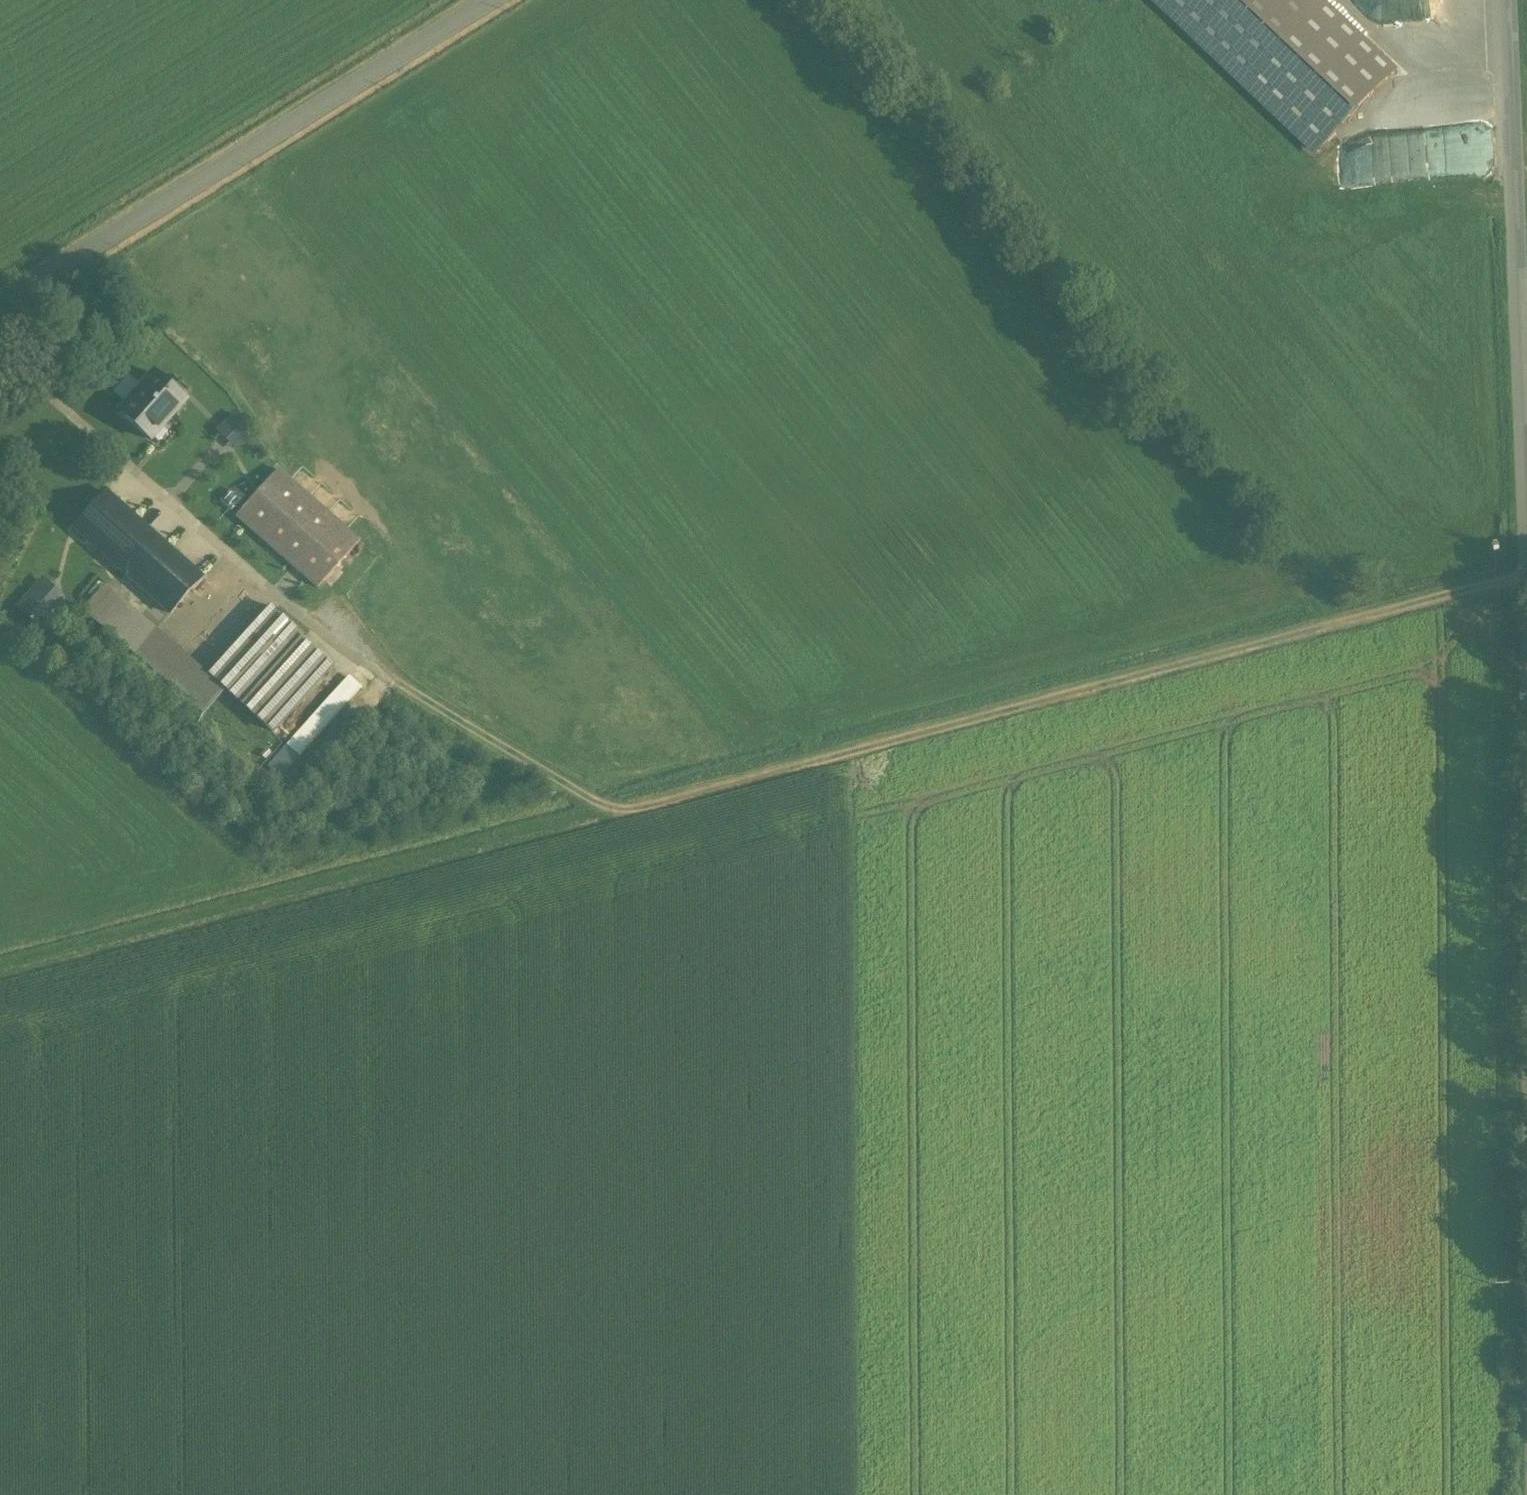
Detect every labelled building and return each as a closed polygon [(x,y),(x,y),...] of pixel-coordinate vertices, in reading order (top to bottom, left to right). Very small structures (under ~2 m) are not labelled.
[(1317,152),(1333,136),(1387,78),(1306,0),(1157,0),(1317,152)] [(185,402),(153,374),(118,413),(151,441),(185,402)] [(357,540),(277,471),(236,516),(317,586),(357,540)] [(206,574),(106,490),(73,527),(173,615),(206,574)] [(57,596),(41,580),(19,605),(37,621),(57,596)] [(115,601),(100,590),(85,609),(99,621),(115,601)] [(304,637),(269,606),(208,675),(224,690),(272,732),(331,667),(301,640),(304,637)] [(299,754),(361,685),(347,672),(285,741),(299,754)]
